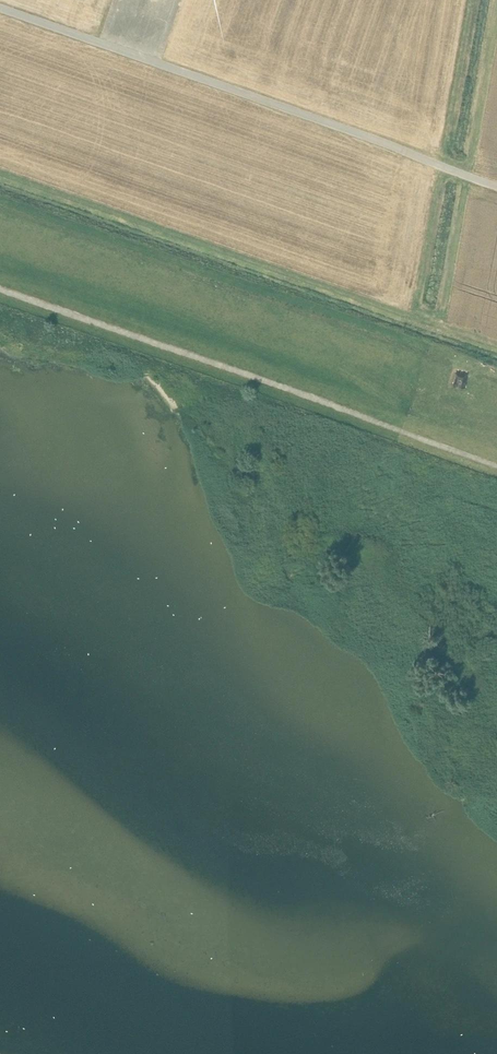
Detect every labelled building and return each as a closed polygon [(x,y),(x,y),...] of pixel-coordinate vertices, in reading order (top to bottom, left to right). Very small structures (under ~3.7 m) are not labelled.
[(453,387),(464,389),(467,374),(455,372),(453,387)]
